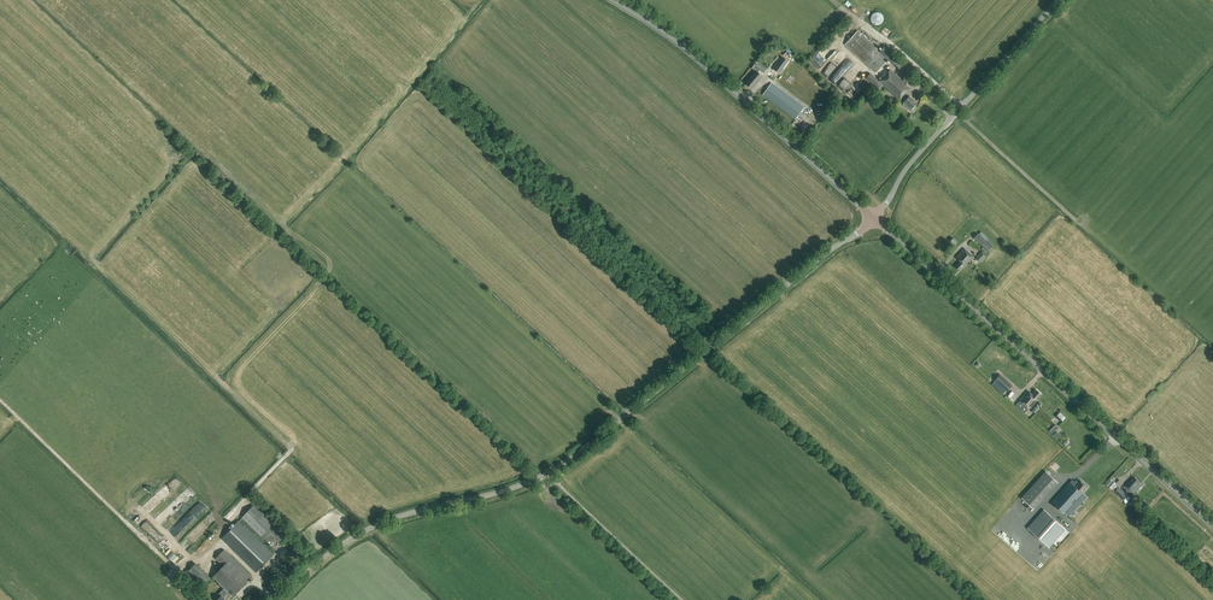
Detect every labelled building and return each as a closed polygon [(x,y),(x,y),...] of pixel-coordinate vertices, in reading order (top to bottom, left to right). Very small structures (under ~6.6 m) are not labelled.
[(877,25),(879,25),(880,24),(881,23),(882,22),(883,20),(883,19),(883,17),(882,15),(881,14),(880,13),(878,12),(877,12),(875,12),(874,13),(872,14),(871,15),(870,17),(870,19),(871,20),(871,22),(872,23),(873,24),(875,25),(877,25)] [(876,73),(887,60),(879,52),(857,32),(845,45),(876,73)] [(819,69),(826,58),(817,53),(811,64),(819,69)] [(888,60),(906,76),(912,70),(894,54),(888,60)] [(788,61),(782,57),(774,69),(779,73),(788,61)] [(755,71),(745,83),(751,87),(752,86),(753,87),(762,76),(758,73),(761,70),(764,73),(768,69),(758,60),(751,68),(755,71)] [(834,83),(845,72),(840,67),(829,78),(834,83)] [(906,85),(890,70),(879,82),(870,74),(866,78),(879,90),(883,85),(899,100),(901,98),(905,101),(904,102),(902,106),(913,111),(916,106),(914,105),(916,103),(909,96),(909,97),(905,93),(909,89),(905,86),(906,85)] [(803,108),(771,84),(763,94),(795,118),(803,108)] [(973,238),(987,251),(994,244),(981,232),(979,234),(978,233),(973,238)] [(962,270),(973,257),(964,248),(956,257),(960,261),(955,267),(959,270),(961,269),(962,270)] [(984,255),(987,252),(984,249),(981,252),(976,258),(981,262),(986,257),(984,255)] [(699,333),(702,330),(689,318),(686,321),(699,333)] [(1006,392),(1012,385),(1000,374),(994,381),(991,384),(1003,394),(1006,391),(1006,392)] [(1037,399),(1041,394),(1036,390),(1032,394),(1028,390),(1018,401),(1028,410),(1037,400),(1037,399)] [(1061,422),(1067,416),(1062,410),(1055,415),(1061,422)] [(1058,428),(1055,425),(1049,431),(1052,434),(1058,428)] [(1052,434),(1057,439),(1061,435),(1056,430),(1052,434)] [(1033,510),(1058,483),(1045,472),(1021,499),(1033,510)] [(1129,482),(1125,486),(1135,494),(1143,485),(1134,477),(1130,482),(1129,482)] [(1066,516),(1094,542),(1107,528),(1077,500),(1083,494),(1082,493),(1087,487),(1079,480),(1074,486),(1070,482),(1051,502),(1066,515),(1066,516)] [(1108,488),(1111,490),(1112,489),(1115,492),(1114,492),(1124,500),(1128,496),(1118,487),(1113,483),(1108,488)] [(177,509),(192,495),(187,490),(171,504),(177,509)] [(290,539),(255,505),(222,539),(257,573),(274,555),(240,522),(243,520),(277,553),(290,539)] [(1134,510),(1139,514),(1144,509),(1139,505),(1134,510)] [(1066,529),(1043,509),(1027,528),(1049,548),(1066,529)] [(131,515),(112,524),(116,533),(135,524),(131,515)] [(224,550),(215,559),(223,566),(212,577),(224,588),(219,594),(221,596),(217,599),(228,599),(232,596),(233,597),(252,577),(224,550)] [(1092,576),(1106,562),(1106,561),(1108,559),(1103,554),(1098,559),(1103,564),(1097,569),(1093,565),(1087,571),(1092,576)] [(204,586),(211,578),(196,563),(188,571),(204,586)]
